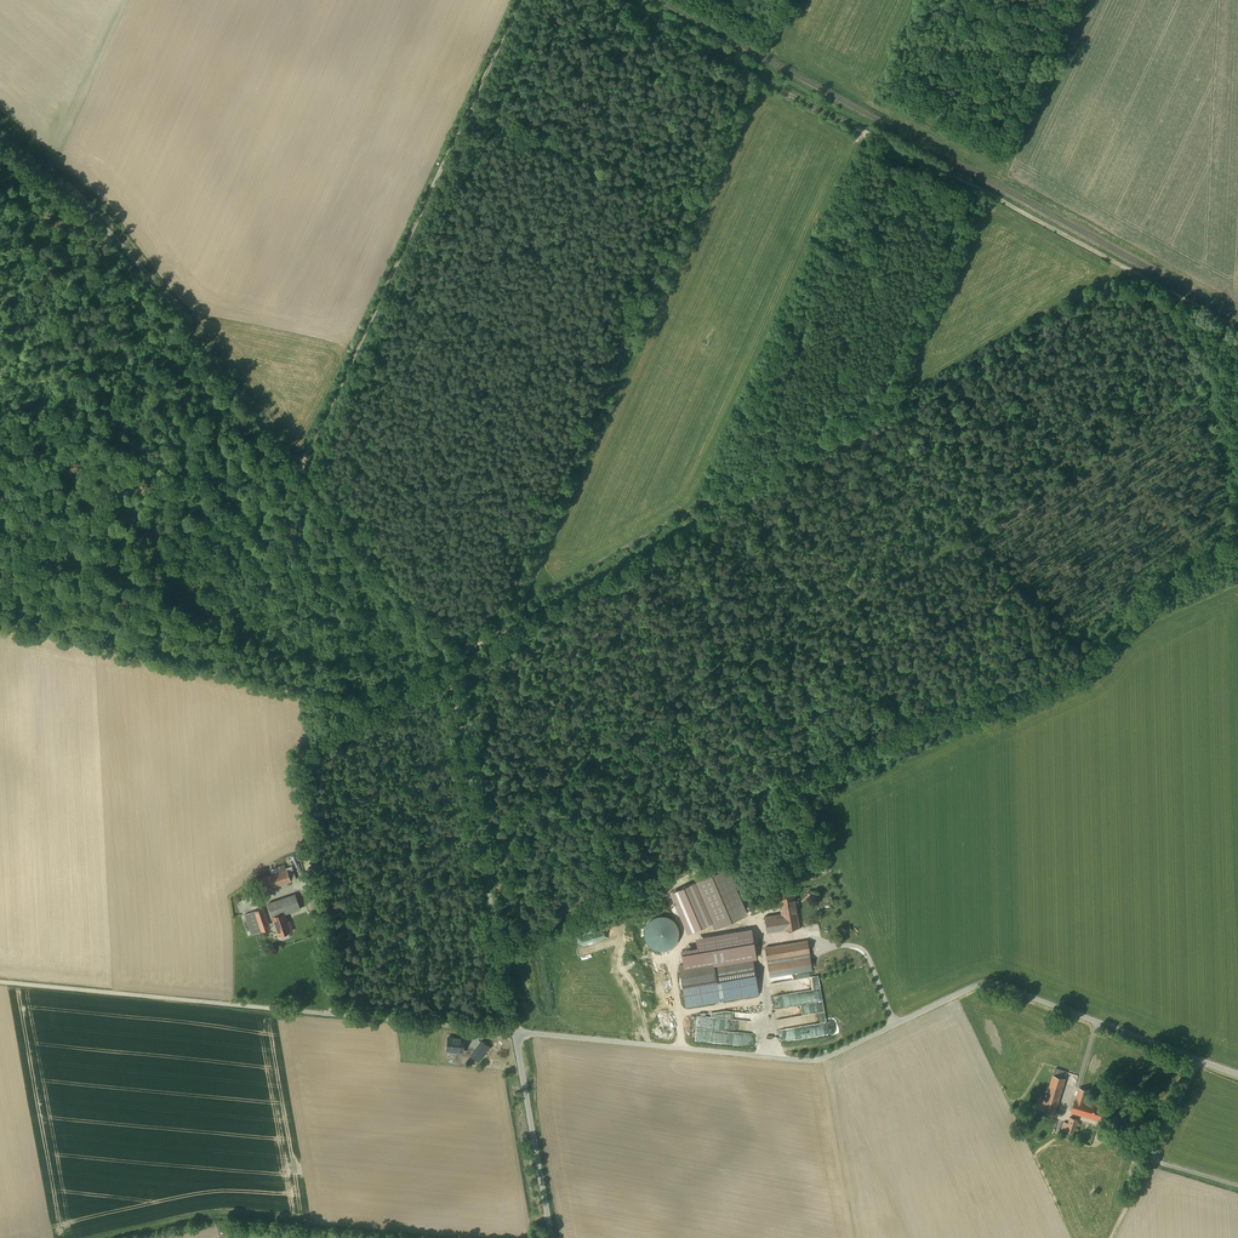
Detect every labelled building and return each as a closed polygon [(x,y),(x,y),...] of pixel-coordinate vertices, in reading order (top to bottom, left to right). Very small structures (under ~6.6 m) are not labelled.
[(747,914),(728,868),(694,883),(714,928),(747,914)] [(287,870),(259,879),(263,891),(291,881),(287,870)] [(764,917),(766,934),(801,929),(795,888),(777,891),(781,915),(764,917)] [(295,894),(268,904),(274,921),(286,917),(285,914),(300,909),(295,894)] [(263,908),(245,914),(252,935),(270,929),(263,908)] [(645,939),(646,942),(648,945),(651,947),(654,949),(657,950),(661,951),(664,950),(668,949),(671,948),(673,946),(676,943),(677,940),(678,936),(679,933),(678,929),(677,926),(675,923),(673,920),(670,918),(667,917),(664,916),(660,916),(657,916),(653,918),(650,920),(648,922),(646,925),(645,928),(644,932),(644,935),(645,939)] [(288,922),(286,917),(274,921),(279,935),(293,930),(290,921),(288,922)] [(679,966),(685,1008),(720,1002),(760,996),(758,985),(754,960),(756,960),(752,933),(731,936),(734,958),(679,966)] [(765,949),(770,979),(813,972),(808,942),(765,949)] [(773,995),(776,1009),(813,1003),(814,1010),(817,1009),(818,1013),(824,1012),(822,1002),(818,975),(802,978),(804,990),(773,995)] [(696,1016),(694,1040),(732,1043),(739,1044),(740,1034),(742,1034),(742,1032),(749,1032),(750,1020),(696,1016)] [(464,1052),(466,1037),(448,1035),(446,1051),(464,1052)] [(480,1061),(489,1060),(489,1054),(486,1040),(472,1042),(474,1053),(479,1052),(480,1061)] [(507,1051),(489,1054),(489,1060),(497,1059),(498,1068),(510,1066),(507,1051)] [(1055,1069),(1053,1076),(1065,1079),(1067,1072),(1055,1069)] [(1065,1079),(1053,1076),(1046,1100),(1040,1099),(1037,1108),(1055,1113),(1065,1079)] [(1084,1115),(1088,1102),(1085,1101),(1088,1091),(1079,1088),(1072,1112),(1084,1115)] [(1088,1102),(1084,1115),(1104,1121),(1108,1108),(1088,1102)] [(1064,1122),(1062,1129),(1074,1133),(1078,1119),(1070,1117),(1068,1123),(1064,1122)]
